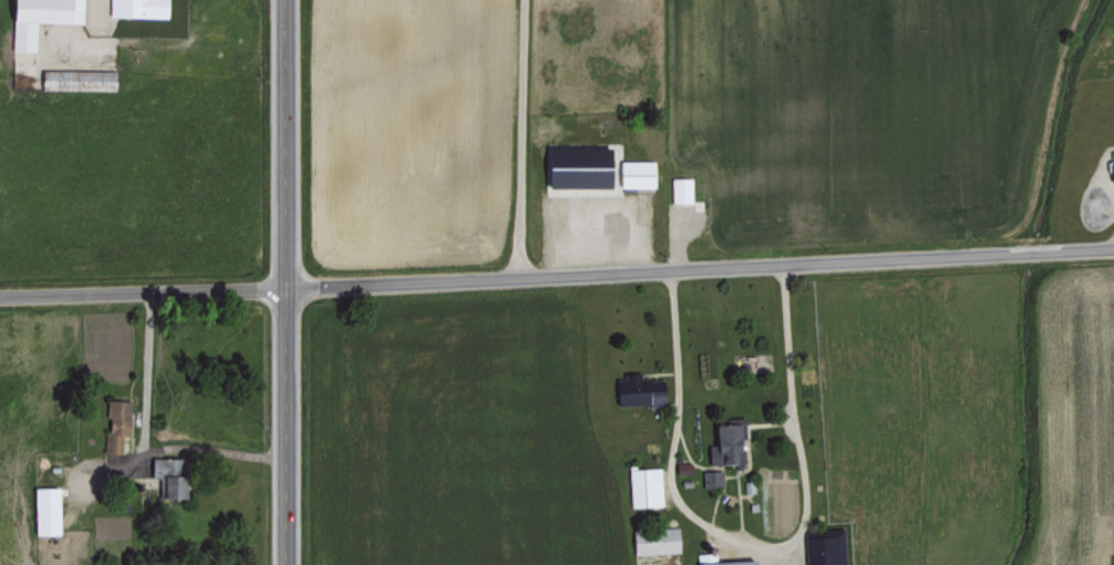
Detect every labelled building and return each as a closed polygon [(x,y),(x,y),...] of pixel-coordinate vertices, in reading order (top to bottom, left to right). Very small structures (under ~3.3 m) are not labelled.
[(83,0),(10,0),(9,49),(35,49),(36,20),(82,21),(83,0)] [(166,16),(166,0),(108,0),(108,14),(166,16)] [(114,69),(39,68),(39,88),(114,89),(114,69)] [(608,185),(607,143),(544,144),(545,186),(582,185),(583,193),(585,193),(585,186),(608,185)] [(653,186),(654,159),(618,159),(618,186),(653,186)] [(691,200),(691,176),(670,177),(671,200),(691,200)] [(616,404),(662,402),(662,377),(640,377),(640,373),(615,374),(616,404)] [(129,399),(106,398),(104,451),(120,452),(121,434),(128,434),(129,399)] [(707,464),(743,462),(741,415),(734,416),(734,421),(712,422),(713,443),(706,444),(707,464)] [(159,496),(182,496),(182,456),(149,456),(149,470),(159,470),(159,496)] [(627,467),(628,506),(661,505),(660,466),(627,467)] [(720,469),(702,469),(702,486),(721,486),(720,469)] [(31,486),(32,533),(59,533),(57,485),(31,486)] [(631,527),(632,553),(678,551),(677,526),(631,527)]
